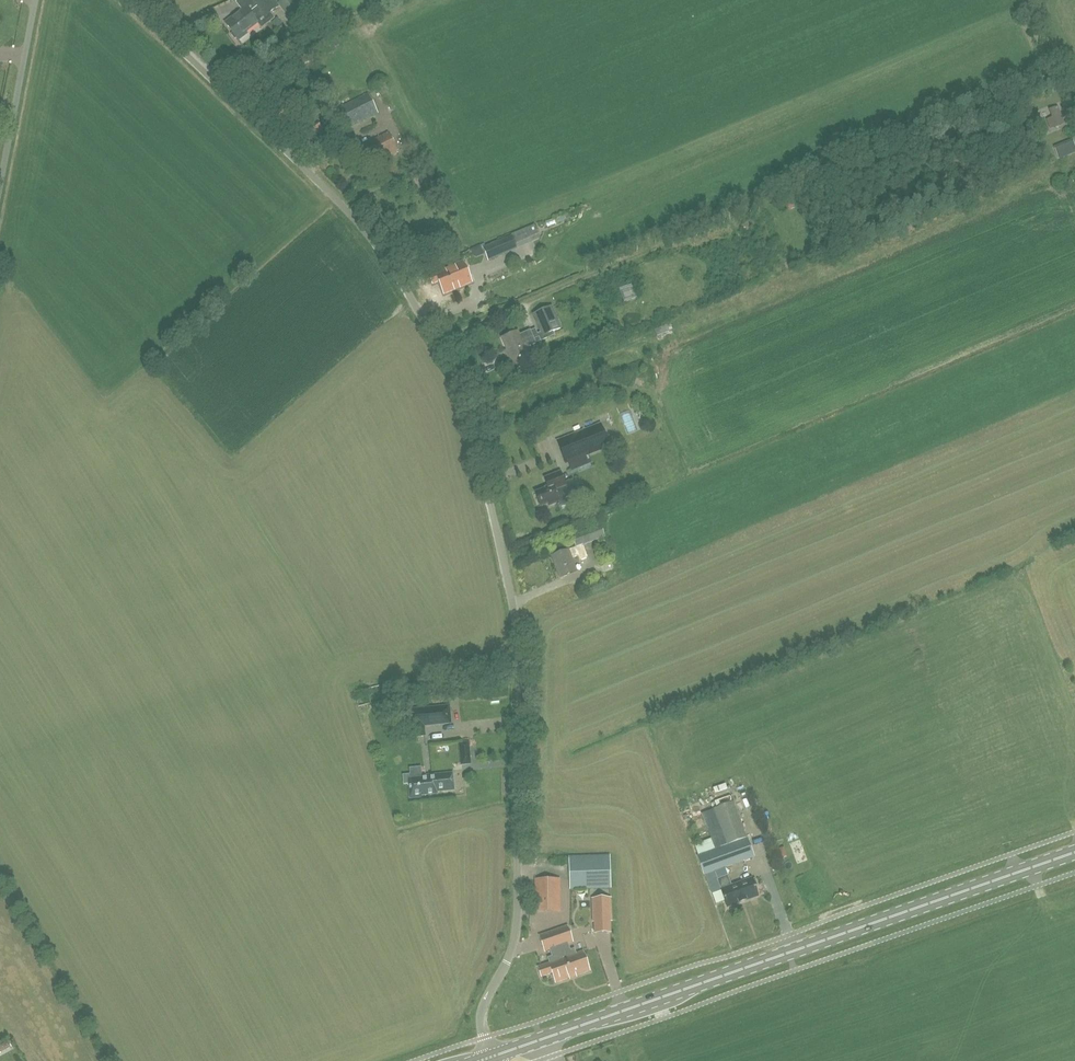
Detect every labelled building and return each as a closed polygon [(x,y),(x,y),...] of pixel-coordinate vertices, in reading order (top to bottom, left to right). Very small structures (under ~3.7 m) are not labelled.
[(271,13),(280,7),(278,4),(275,0),(240,0),(234,3),(241,11),(225,23),(238,39),(247,33),(246,32),(258,23),(261,27),(274,17),(271,13)] [(280,7),(291,21),(306,9),(299,0),(283,0),(278,4),(280,7)] [(312,45),(315,52),(330,45),(328,39),(312,45)] [(313,99),(327,92),(320,80),(307,87),(313,99)] [(351,127),(378,114),(368,94),(341,108),(351,127)] [(282,103),(272,112),(280,121),(290,112),(282,103)] [(1065,123),(1062,114),(1059,106),(1051,109),(1054,117),(1049,119),(1053,128),(1065,123)] [(317,123),(309,130),(313,136),(322,129),(317,123)] [(367,167),(398,152),(388,133),(358,149),(367,167)] [(539,236),(535,226),(511,236),(512,237),(483,249),(488,261),(517,249),(515,245),(539,236)] [(441,270),(429,275),(433,284),(439,282),(444,294),(455,290),(455,289),(459,287),(459,288),(472,283),(468,275),(466,270),(463,262),(454,266),(455,267),(447,271),(446,269),(441,271),(441,270)] [(512,363),(513,362),(517,371),(525,368),(521,359),(528,356),(525,349),(536,344),(554,335),(553,332),(561,329),(551,307),(534,315),(542,332),(538,334),(536,329),(531,331),(530,330),(519,335),(518,332),(502,339),(512,363)] [(608,446),(600,425),(558,442),(567,463),(608,446)] [(572,483),(565,485),(561,473),(545,479),(548,487),(545,489),(545,490),(536,494),(541,507),(548,504),(549,506),(558,502),(559,504),(577,496),(572,483)] [(583,545),(605,536),(601,525),(572,536),(576,548),(569,551),(569,550),(553,556),(561,578),(576,572),(571,559),(579,558),(580,561),(588,558),(583,545)] [(360,698),(381,695),(381,688),(359,691),(360,698)] [(359,699),(360,706),(384,703),(383,696),(359,699)] [(451,706),(407,710),(405,710),(408,738),(426,737),(426,726),(453,724),(451,706)] [(459,743),(461,765),(472,764),(469,742),(459,743)] [(424,779),(422,779),(410,780),(410,773),(403,774),(404,784),(410,783),(411,798),(421,797),(421,795),(437,794),(436,791),(454,789),(452,774),(424,777),(424,779)] [(734,802),(715,809),(724,835),(695,845),(705,875),(755,857),(747,838),(734,802)] [(570,857),(570,889),(611,888),(610,856),(570,857)] [(753,879),(732,886),(728,876),(718,880),(728,908),(759,896),(755,887),(758,886),(756,879),(753,880),(753,879)] [(560,911),(559,901),(559,880),(536,880),(536,901),(536,912),(560,911)] [(593,921),(595,921),(595,932),(595,933),(597,933),(609,933),(610,933),(610,932),(610,921),(612,921),(611,898),(592,899),(593,921)] [(542,977),(553,973),(556,982),(589,971),(582,952),(576,954),(575,949),(569,951),(567,944),(572,942),(567,927),(540,936),(545,951),(551,949),(554,956),(548,958),(550,963),(539,967),(542,977)] [(12,1047),(8,1041),(0,1045),(0,1053),(12,1047)]
